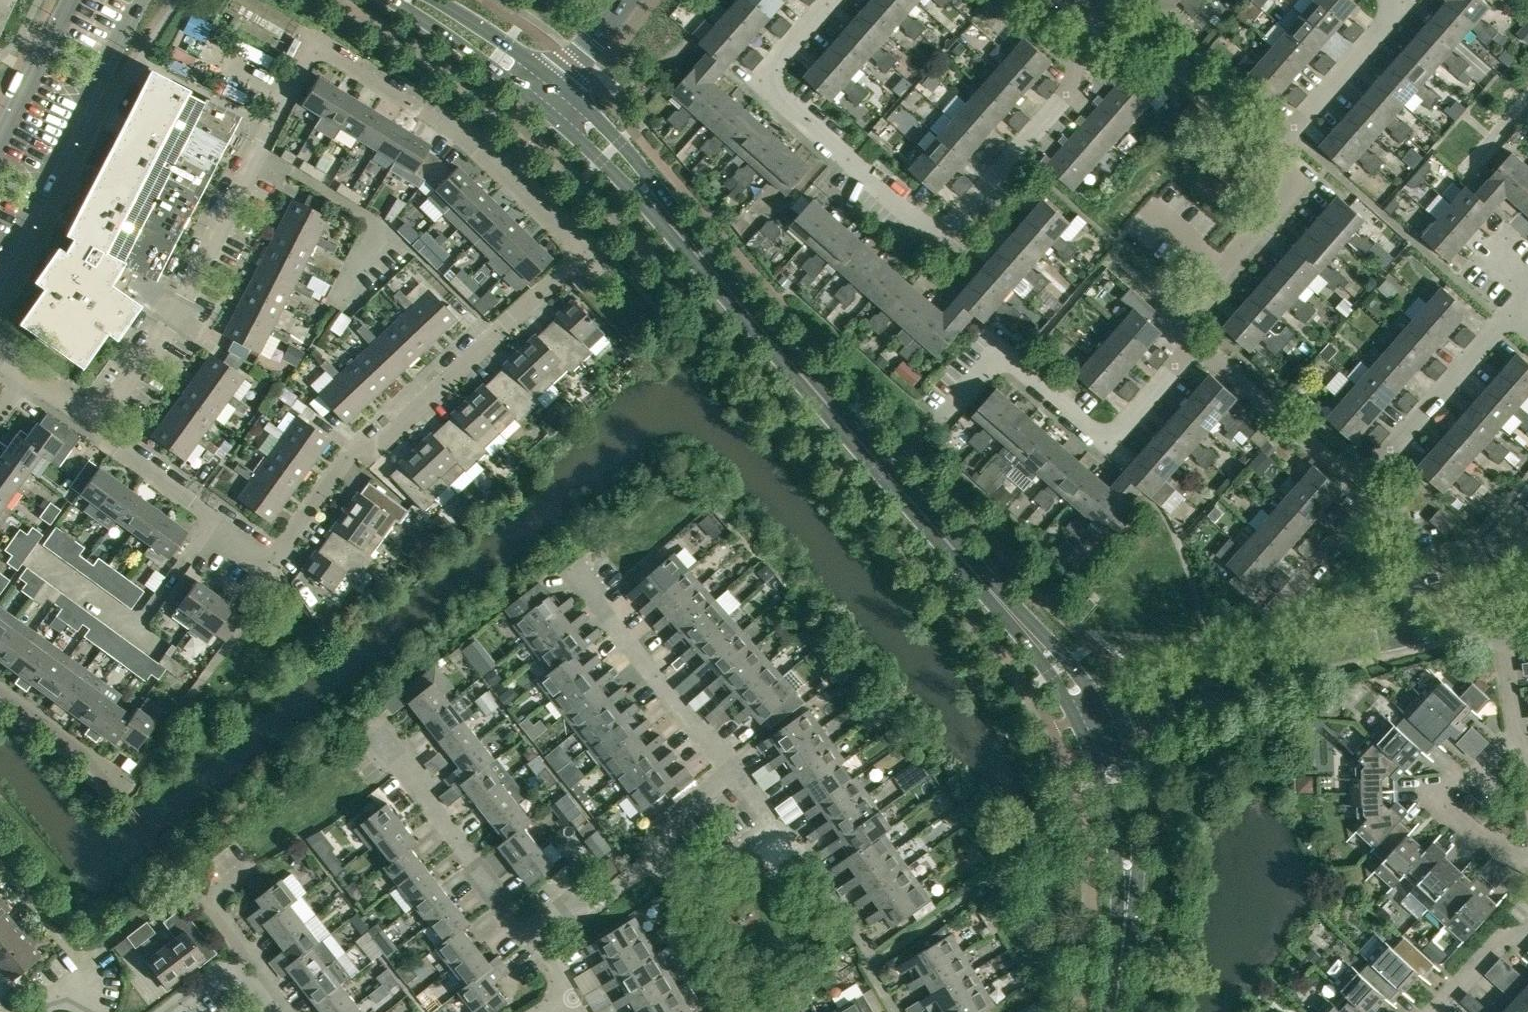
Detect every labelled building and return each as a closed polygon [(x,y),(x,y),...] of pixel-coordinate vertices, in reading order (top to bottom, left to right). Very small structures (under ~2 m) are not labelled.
[(15,0),(0,0),(0,33),(15,0)] [(770,18),(750,0),(739,0),(729,11),(756,34),(770,18)] [(770,18),(785,2),(783,0),(750,0),(770,18)] [(889,35),(900,23),(905,28),(905,32),(915,40),(921,34),(903,18),(882,0),(872,0),(862,11),(889,35)] [(903,18),(921,34),(927,27),(918,19),(913,19),(907,14),(918,2),(916,0),(882,0),(903,18)] [(1168,12),(1178,0),(1184,6),(1185,9),(1194,18),(1200,11),(1187,0),(1153,0),(1168,12)] [(1200,11),(1206,4),(1201,0),(1187,0),(1200,11)] [(1231,3),(1239,10),(1248,0),(1234,0),(1231,3)] [(1343,21),(1320,0),(1314,0),(1302,14),(1329,37),(1343,21)] [(1343,21),(1358,4),(1353,0),(1320,0),(1343,21)] [(1471,27),(1478,32),(1478,37),(1487,45),(1493,37),(1476,22),(1451,0),(1448,0),(1435,15),(1461,38),(1471,27)] [(1493,37),(1499,31),(1489,23),(1486,23),(1479,18),(1490,5),(1484,0),(1451,0),(1476,22),(1493,37)] [(729,11),(715,27),(741,51),(756,34),(729,11)] [(862,11),(848,28),(874,51),(892,67),(898,59),(889,51),(885,51),(879,46),(889,35),(862,11)] [(1302,14),(1288,30),(1315,54),(1329,37),(1302,14)] [(241,19),(234,15),(230,24),(237,27),(241,19)] [(1435,15),(1420,32),(1447,55),(1465,70),(1470,64),(1461,56),(1457,56),(1451,50),(1461,38),(1435,15)] [(779,17),(776,22),(787,32),(793,25),(784,17),(779,17)] [(1351,21),(1348,26),(1359,36),(1365,29),(1356,21),(1351,21)] [(787,32),(776,22),(772,26),(772,30),(781,38),(787,32)] [(1359,36),(1348,26),(1344,30),(1344,34),(1353,42),(1359,36)] [(715,27),(700,44),(709,51),(707,54),(703,59),(721,74),(725,70),(727,67),(741,51),(715,27)] [(887,73),(892,67),(874,51),(848,28),(833,44),(860,68),(871,55),(877,60),(877,65),(887,73)] [(1315,54),(1288,30),(1273,47),(1300,70),(1315,54)] [(1473,77),(1465,70),(1447,55),(1420,32),(1406,48),(1433,71),(1443,60),(1449,65),(1449,69),(1459,77),(1467,84),(1473,77)] [(1011,54),(1038,78),(1052,61),(1025,38),(1011,54)] [(833,44),(819,61),(846,84),(863,99),(870,92),(861,84),(856,84),(850,79),(860,68),(833,44)] [(1273,47),(1259,63),(1286,87),(1300,70),(1273,47)] [(1418,88),(1436,103),(1442,96),(1433,88),(1429,88),(1422,83),(1433,71),(1406,48),(1391,64),(1418,88)] [(751,50),(747,54),(758,64),(764,58),(755,50),(751,50)] [(1331,68),(1337,61),(1328,53),(1323,54),(1319,58),(1331,68)] [(743,63),(752,71),(758,64),(747,54),(743,59),(743,63)] [(1011,54),(996,71),(1023,94),(1038,78),(1011,54)] [(1331,68),(1319,58),(1315,62),(1316,67),(1325,75),(1331,68)] [(685,104),(680,110),(675,110),(667,120),(674,125),(689,108),(713,81),(714,82),(721,74),(703,59),(696,66),(672,93),(685,104)] [(858,106),(863,99),(846,84),(819,61),(805,77),(831,101),(843,88),(848,93),(849,98),(858,106)] [(1271,103),(1286,87),(1259,63),(1245,80),(1271,103)] [(1391,64),(1377,81),(1404,104),(1414,92),(1421,97),(1421,102),(1430,110),(1436,103),(1418,88),(1391,64)] [(1111,81),(1116,86),(1143,109),(1161,89),(1134,65),(1122,80),(1116,75),(1111,81)] [(982,87),(1009,111),(1023,94),(996,71),(982,87)] [(154,278),(229,133),(237,116),(206,100),(205,102),(199,99),(181,90),(182,88),(150,72),(67,233),(74,237),(64,253),(58,249),(36,280),(45,287),(21,322),(81,365),(106,330),(116,337),(138,306),(119,292),(127,281),(134,268),(154,278)] [(931,74),(923,83),(933,92),(941,83),(931,74)] [(320,116),(337,88),(318,77),(301,104),(320,116)] [(1042,82),(1053,93),(1059,86),(1050,78),(1046,78),(1042,82)] [(689,108),(674,125),(681,132),(689,122),(689,118),(694,112),(706,122),(729,95),(714,82),(713,81),(689,108)] [(1389,121),(1407,136),(1413,129),(1404,121),(1400,121),(1394,116),(1404,104),(1377,81),(1362,97),(1389,121)] [(1038,91),(1047,99),(1053,93),(1042,82),(1038,87),(1038,91)] [(1126,129),(1143,109),(1116,86),(1104,100),(1098,95),(1093,101),(1099,106),(1126,129)] [(1302,101),(1308,94),(1299,86),(1295,86),(1291,91),(1302,101)] [(982,87),(968,103),(994,127),(1009,111),(982,87)] [(337,88),(320,116),(313,127),(332,138),(338,127),(355,99),(337,88)] [(1302,101),(1291,91),(1287,95),(1287,99),(1297,107),(1302,101)] [(746,110),(729,95),(706,122),(718,133),(712,139),(708,139),(700,148),(707,154),(722,137),(746,110)] [(1362,97),(1348,114),(1375,137),(1386,125),(1392,130),(1392,134),(1402,142),(1407,136),(1389,121),(1362,97)] [(338,127),(357,139),(374,111),(355,99),(338,127)] [(1188,127),(1203,110),(1192,101),(1178,117),(1188,127)] [(980,144),(994,127),(968,103),(953,120),(980,144)] [(1108,149),(1126,129),(1099,106),(1087,120),(1081,115),(1076,121),(1082,126),(1108,149)] [(747,142),(762,124),(746,110),(722,137),(707,154),(713,160),(721,151),(721,147),(727,141),(739,151),(747,142)] [(1025,125),(1031,118),(1021,110),(1017,110),(1013,115),(1025,125)] [(393,122),(374,111),(357,139),(376,150),(393,122)] [(1348,114),(1334,130),(1360,153),(1378,169),(1385,161),(1376,153),(1371,153),(1365,148),(1375,137),(1348,114)] [(1025,125),(1013,115),(1009,119),(1009,124),(1019,132),(1025,125)] [(953,120),(939,136),(966,160),(980,144),(953,120)] [(376,150),(394,161),(411,134),(393,122),(376,150)] [(732,177),(739,183),(740,183),(755,166),(763,156),(779,139),(762,124),(747,142),(739,151),(750,161),(745,167),(741,167),(732,177)] [(1091,169),(1108,149),(1082,126),(1069,139),(1064,135),(1058,141),(1064,146),(1091,169)] [(1519,127),(1509,138),(1514,142),(1518,142),(1526,133),(1519,127)] [(1373,175),(1378,169),(1360,153),(1334,130),(1320,146),(1347,169),(1357,157),(1363,162),(1364,167),(1373,175)] [(430,145),(411,134),(394,161),(413,173),(424,180),(440,160),(426,151),(430,145)] [(939,136),(924,153),(951,176),(966,160),(939,136)] [(795,153),(779,139),(763,156),(755,166),(740,183),(746,188),(754,179),(754,175),(759,169),(772,180),(780,171),(795,153)] [(985,148),(996,158),(1002,151),(993,143),(989,143),(985,148)] [(1046,166),(1073,190),(1091,169),(1064,146),(1052,159),(1046,154),(1040,161),(1046,166)] [(996,158),(985,148),(981,152),(981,156),(990,164),(996,158)] [(280,157),(291,164),(296,156),(285,149),(280,157)] [(1527,168),(1527,165),(1513,152),(1489,179),(1482,186),(1500,202),(1507,194),(1506,193),(1527,168)] [(780,171),(772,180),(788,194),(796,185),(812,168),(795,153),(780,171)] [(937,193),(951,176),(924,153),(910,169),(937,193)] [(440,160),(424,180),(435,190),(427,198),(442,213),(450,205),(473,182),(457,166),(452,171),(440,160)] [(304,161),(299,169),(309,175),(314,167),(304,161)] [(1417,172),(1424,178),(1432,169),(1431,165),(1426,161),(1417,172)] [(309,175),(320,182),(325,174),(314,167),(309,175)] [(1507,194),(1522,208),(1527,201),(1527,168),(1506,193),(1507,194)] [(1424,178),(1417,172),(1407,183),(1411,187),(1416,187),(1424,178)] [(960,175),(956,180),(968,190),(974,183),(965,175),(960,175)] [(953,189),(962,197),(968,190),(956,180),(953,184),(953,189)] [(488,197),(473,182),(450,205),(442,213),(457,228),(466,220),(488,197)] [(346,198),(351,190),(340,183),(336,191),(346,198)] [(1499,204),(1500,202),(1482,186),(1481,188),(1476,194),(1467,186),(1452,203),(1479,226),(1494,210),(1499,204)] [(351,190),(346,198),(357,204),(362,196),(351,190)] [(1339,195),(1324,212),(1343,229),(1351,236),(1368,251),(1374,245),(1365,237),(1360,237),(1354,232),(1365,219),(1358,212),(1339,195)] [(457,228),(473,244),(481,235),(504,212),(488,197),(466,220),(457,228)] [(1395,197),(1385,208),(1392,214),(1400,205),(1399,201),(1395,197)] [(316,240),(318,237),(328,217),(293,199),(281,222),(316,240)] [(815,231),(830,213),(814,199),(798,217),(790,226),(807,240),(815,231)] [(1044,199),(1030,216),(1056,239),(1074,255),(1079,248),(1070,240),(1066,241),(1060,235),(1071,223),(1044,199)] [(1452,203),(1438,219),(1465,243),(1479,226),(1452,203)] [(383,219),(391,223),(401,210),(393,204),(383,219)] [(520,228),(504,212),(481,235),(473,244),(489,259),(497,251),(520,228)] [(1324,212),(1310,228),(1329,245),(1337,252),(1347,241),(1353,246),(1353,250),(1362,258),(1368,251),(1351,236),(1343,229),(1324,212)] [(847,228),(830,213),(815,231),(807,240),(820,251),(814,257),(810,258),(802,266),(808,272),(823,255),(832,245),(847,228)] [(1056,239),(1030,216),(1015,232),(1042,256),(1052,244),(1058,250),(1058,254),(1067,262),(1074,255),(1056,239)] [(1465,243),(1438,219),(1423,236),(1449,260),(1465,243)] [(767,236),(777,224),(772,220),(768,220),(760,230),(767,236)] [(281,222),(269,245),(305,263),(305,262),(314,244),(323,249),(327,241),(318,237),(316,240),(281,222)] [(777,224),(767,236),(774,241),(781,233),(781,228),(777,224)] [(497,251),(489,259),(504,274),(513,266),(535,243),(520,228),(497,251)] [(848,260),(863,242),(847,228),(832,245),(823,255),(808,272),(815,278),(823,270),(823,265),(828,259),(840,269),(848,260)] [(1322,268),(1340,284),(1345,277),(1337,269),(1332,270),(1326,264),(1337,252),(1329,245),(1310,228),(1295,245),(1314,262),(1322,268)] [(1015,232),(1001,248),(1028,272),(1045,287),(1051,281),(1042,273),(1037,273),(1031,268),(1042,256),(1015,232)] [(327,241),(323,249),(333,253),(336,246),(327,241)] [(880,257),(863,242),(848,260),(840,269),(852,280),(847,286),(842,286),(834,295),(841,301),(856,284),(880,257)] [(551,258),(535,243),(513,266),(504,274),(520,290),(528,281),(551,258)] [(293,285),(295,282),(305,263),(269,245),(258,267),(293,285)] [(427,260),(433,253),(424,245),(418,251),(427,260)] [(1318,273),(1324,278),(1325,283),(1334,291),(1340,284),(1322,268),(1314,262),(1295,245),(1281,261),(1308,285),(1318,273)] [(1028,272),(1001,248),(986,265),(1013,288),(1024,277),(1030,282),(1030,287),(1039,294),(1045,287),(1028,272)] [(433,253),(427,260),(436,269),(442,262),(433,253)] [(861,287),(873,298),(896,271),(880,257),(856,284),(841,301),(848,307),(856,298),(855,293),(861,287)] [(1293,301),(1311,317),(1317,310),(1308,302),(1303,302),(1297,297),(1308,285),(1281,261),(1267,278),(1293,301)] [(986,265),(972,281),(999,305),(1016,320),(1022,313),(1013,305),(1009,306),(1003,300),(1013,288),(986,265)] [(246,289),(282,308),(291,289),(300,294),(304,286),(295,282),(293,285),(258,267),(246,289)] [(912,285),(896,271),(873,298),(884,308),(879,314),(875,315),(867,324),(874,330),(889,312),(912,285)] [(458,290),(464,284),(455,275),(449,281),(458,290)] [(1267,278),(1252,294),(1279,318),(1290,306),(1296,311),(1296,315),(1305,323),(1311,317),(1293,301),(1267,278)] [(1387,279),(1378,289),(1391,300),(1399,290),(1387,279)] [(999,305),(972,281),(957,298),(952,304),(951,306),(969,321),(970,320),(975,314),(984,322),(995,309),(1001,315),(1001,319),(1010,327),(1016,320),(999,305)] [(473,293),(464,284),(458,290),(467,299),(473,293)] [(929,300),(912,285),(889,312),(874,330),(880,335),(888,326),(888,322),(894,316),(905,327),(929,300)] [(304,286),(300,294),(310,298),(313,291),(304,286)] [(1443,287),(1428,303),(1455,327),(1469,310),(1443,287)] [(270,330),(272,326),(282,308),(246,289),(235,312),(270,330)] [(393,296),(400,303),(406,297),(399,290),(393,296)] [(429,290),(413,305),(410,308),(437,337),(456,319),(429,290)] [(1252,294),(1238,311),(1265,334),(1282,350),(1288,342),(1280,334),(1275,335),(1269,329),(1279,318),(1252,294)] [(419,354),(437,337),(410,308),(413,305),(406,297),(400,303),(407,310),(391,325),(419,354)] [(473,305),(482,314),(489,308),(480,299),(473,305)] [(591,352),(589,350),(605,335),(571,300),(562,309),(564,311),(547,327),(580,363),(591,352)] [(905,327),(922,341),(945,314),(944,313),(929,300),(905,327)] [(1455,327),(1428,303),(1414,319),(1440,343),(1455,327)] [(938,356),(962,329),(969,321),(951,306),(944,313),(945,314),(922,341),(938,356)] [(1135,308),(1121,325),(1148,348),(1162,331),(1135,308)] [(1265,334),(1238,311),(1223,327),(1250,351),(1261,338),(1267,343),(1267,348),(1277,356),(1282,350),(1265,334)] [(270,330),(235,312),(223,335),(258,353),(268,334),(278,338),(281,331),(272,326),(270,330)] [(1414,319),(1399,336),(1426,359),(1440,343),(1414,319)] [(363,338),(369,332),(362,325),(356,330),(363,338)] [(401,371),(419,354),(391,325),(376,339),(373,342),(401,371)] [(1121,325),(1107,341),(1133,364),(1148,348),(1121,325)] [(519,350),(551,384),(566,369),(570,373),(580,363),(547,327),(530,343),(528,341),(519,350)] [(1470,341),(1476,334),(1468,327),(1463,327),(1459,332),(1470,341)] [(290,336),(281,331),(278,338),(287,343),(290,336)] [(382,389),(401,371),(373,342),(376,339),(369,332),(363,338),(370,345),(355,360),(382,389)] [(1470,341),(1459,332),(1455,336),(1455,340),(1464,348),(1470,341)] [(1426,359),(1399,336),(1385,352),(1412,376),(1426,359)] [(1119,381),(1133,364),(1107,341),(1092,357),(1119,381)] [(906,358),(916,347),(912,343),(907,343),(900,352),(906,358)] [(296,366),(302,353),(288,345),(281,359),(296,366)] [(906,358),(913,364),(921,355),(920,351),(916,347),(906,358)] [(1164,363),(1170,356),(1161,348),(1156,348),(1152,353),(1164,363)] [(551,384),(519,350),(509,358),(511,360),(494,376),(528,412),(539,402),(536,398),(551,384)] [(1385,352),(1370,369),(1397,392),(1412,376),(1385,352)] [(1164,363),(1152,353),(1148,357),(1149,361),(1158,369),(1164,363)] [(1504,369),(1527,391),(1527,361),(1518,353),(1504,369)] [(211,354),(196,375),(229,398),(226,402),(234,408),(239,401),(231,395),(244,377),(211,354)] [(1119,381),(1092,357),(1077,374),(1104,398),(1119,381)] [(326,372),(332,367),(325,359),(319,365),(326,372)] [(1431,364),(1442,374),(1448,367),(1439,359),(1435,359),(1431,364)] [(364,406),(382,389),(355,360),(339,374),(336,377),(364,406)] [(920,376),(903,362),(897,369),(913,383),(920,376)] [(1442,374),(1431,364),(1427,368),(1427,373),(1436,381),(1442,374)] [(345,424),(364,406),(336,377),(339,374),(332,367),(326,372),(333,380),(317,395),(345,424)] [(1397,392),(1370,369),(1356,385),(1383,409),(1397,392)] [(1504,369),(1489,386),(1516,409),(1527,420),(1527,410),(1525,410),(1519,405),(1527,395),(1527,391),(1504,369)] [(1211,374),(1197,390),(1223,414),(1241,429),(1246,423),(1237,415),(1232,415),(1227,410),(1238,397),(1211,374)] [(181,395),(214,419),(223,406),(226,402),(229,398),(196,375),(181,395)] [(528,412),(494,376),(477,392),(476,390),(466,399),(499,433),(514,419),(517,422),(528,412)] [(1335,396),(1342,402),(1368,425),(1383,409),(1356,385),(1349,379),(1335,396)] [(1135,395),(1141,388),(1132,381),(1128,381),(1124,385),(1135,395)] [(1135,395),(1124,385),(1120,390),(1120,394),(1129,402),(1135,395)] [(1475,402),(1501,426),(1512,414),(1518,419),(1518,423),(1527,431),(1527,430),(1527,420),(1516,409),(1489,386),(1475,402)] [(997,421),(1014,403),(997,388),(981,407),(974,415),(990,430),(997,421)] [(1223,414),(1197,390),(1182,407),(1209,430),(1219,419),(1225,424),(1225,428),(1234,436),(1241,429),(1223,414)] [(1402,396),(1413,406),(1419,399),(1410,392),(1406,392),(1402,396)] [(181,395),(166,416),(199,440),(201,436),(214,419),(181,395)] [(1413,406),(1402,396),(1398,401),(1398,405),(1408,413),(1413,406)] [(499,433),(466,399),(457,408),(459,410),(442,426),(476,461),(487,451),(484,448),(499,433)] [(248,407),(239,401),(234,408),(243,414),(248,407)] [(1368,425),(1342,402),(1327,418),(1354,442),(1368,425)] [(1491,438),(1501,426),(1475,402),(1460,419),(1487,442),(1505,457),(1511,450),(1502,442),(1497,443),(1491,438)] [(997,421),(990,430),(1007,444),(1014,436),(1030,417),(1014,403),(997,421)] [(1182,407),(1168,423),(1195,446),(1212,462),(1218,455),(1209,447),(1204,448),(1198,442),(1209,430),(1182,407)] [(199,440),(166,416),(151,437),(184,460),(197,443),(205,449),(210,442),(201,436),(199,440)] [(284,434),(276,428),(271,434),(279,440),(282,437),(314,461),(330,439),(297,416),(284,434)] [(1007,444),(1023,458),(1030,450),(1047,432),(1030,417),(1014,436),(1007,444)] [(1473,459),(1483,446),(1489,451),(1489,455),(1499,464),(1505,457),(1487,442),(1460,419),(1446,435),(1473,459)] [(15,436),(41,455),(49,461),(49,460),(58,467),(71,448),(36,422),(27,435),(20,429),(15,436)] [(263,428),(271,434),(276,428),(268,422),(263,428)] [(1195,446),(1168,423),(1153,439),(1180,463),(1191,451),(1197,456),(1197,461),(1206,469),(1212,462),(1195,446)] [(1385,439),(1391,432),(1382,424),(1378,424),(1374,429),(1385,439)] [(476,461),(442,426),(425,442),(423,440),(414,448),(448,484),(463,470),(465,472),(476,461)] [(1385,439),(1374,429),(1370,433),(1370,438),(1379,446),(1385,439)] [(975,447),(986,436),(981,432),(977,433),(969,441),(975,447)] [(1063,446),(1047,432),(1030,450),(1023,458),(1024,459),(1017,467),(1033,480),(1039,472),(1040,473),(1063,446)] [(1446,435),(1432,451),(1458,475),(1476,490),(1482,483),(1473,475),(1468,475),(1463,470),(1473,459),(1446,435)] [(29,471),(41,455),(15,436),(7,447),(0,442),(0,451),(29,471)] [(986,436),(975,447),(982,453),(990,444),(990,440),(986,436)] [(300,481),(314,461),(282,437),(279,440),(267,457),(300,481)] [(1180,463),(1153,439),(1139,456),(1166,479),(1176,489),(1183,495),(1189,488),(1180,480),(1175,480),(1170,475),(1180,463)] [(207,450),(213,455),(218,448),(210,442),(205,449),(207,450)] [(1040,473),(1056,487),(1080,460),(1063,446),(1040,473)] [(448,484),(414,448),(405,457),(407,459),(389,476),(423,511),(434,500),(433,499),(448,484)] [(213,455),(207,450),(202,456),(208,461),(213,455)] [(29,471),(0,451),(0,477),(16,489),(29,471)] [(1444,492),(1455,479),(1461,484),(1461,488),(1470,496),(1476,490),(1458,475),(1432,451),(1417,468),(1444,492)] [(1257,457),(1269,468),(1274,462),(1262,452),(1257,457)] [(1124,473),(1126,474),(1124,477),(1119,482),(1135,496),(1140,491),(1142,488),(1151,496),(1162,506),(1176,489),(1166,479),(1139,456),(1124,473)] [(285,501),(300,481),(267,457),(255,474),(252,478),(285,501)] [(85,486),(98,467),(88,460),(74,479),(85,486)] [(1073,502),(1096,475),(1080,460),(1056,487),(1073,502)] [(1008,476),(1018,465),(1014,461),(1009,461),(1001,470),(1008,476)] [(242,475),(247,468),(238,462),(233,469),(242,475)] [(1300,481),(1327,505),(1341,488),(1315,465),(1300,481)] [(84,510),(91,516),(117,481),(98,467),(85,486),(79,494),(90,501),(84,510)] [(252,478),(255,474),(247,468),(242,475),(250,481),(237,499),(269,523),(285,501),(252,478)] [(1113,489),(1096,475),(1073,502),(1089,516),(1113,489)] [(16,489),(0,477),(0,504),(3,506),(16,489)] [(85,486),(74,479),(69,486),(79,494),(85,486)] [(117,481),(91,516),(99,521),(108,528),(114,519),(134,493),(117,481)] [(1313,521),(1327,505),(1300,481),(1286,498),(1313,521)] [(344,510),(382,538),(395,521),(399,524),(408,511),(368,482),(354,501),(352,500),(344,510)] [(1119,482),(1113,489),(1089,516),(1105,530),(1129,503),(1135,496),(1119,482)] [(1002,484),(993,495),(1005,505),(1014,494),(1002,484)] [(1041,504),(1051,493),(1046,489),(1042,489),(1034,498),(1041,504)] [(151,506),(134,493),(114,519),(132,532),(151,506)] [(1051,493),(1041,504),(1047,510),(1055,501),(1055,497),(1051,493)] [(1286,498),(1271,514),(1298,537),(1313,521),(1286,498)] [(50,502),(44,510),(55,517),(60,510),(50,502)] [(12,512),(3,506),(0,504),(0,529),(12,512)] [(1331,510),(1343,520),(1349,513),(1340,505),(1335,505),(1331,510)] [(150,545),(169,519),(151,506),(132,532),(150,545)] [(1447,534),(1456,523),(1439,509),(1430,520),(1447,534)] [(49,524),(55,517),(44,510),(39,517),(49,524)] [(370,555),(382,538),(344,510),(337,520),(339,522),(325,541),(369,573),(370,571),(366,568),(374,558),(370,555)] [(1343,520),(1331,510),(1327,514),(1328,518),(1337,526),(1343,520)] [(1271,514),(1257,531),(1284,554),(1298,537),(1271,514)] [(1066,527),(1073,533),(1083,521),(1079,517),(1074,518),(1066,527)] [(169,519),(150,545),(143,554),(161,567),(168,558),(187,532),(169,519)] [(1087,525),(1083,521),(1073,533),(1080,539),(1088,530),(1087,525)] [(11,539),(29,552),(37,542),(42,535),(32,527),(26,535),(18,529),(11,539)] [(42,545),(60,558),(73,540),(55,527),(42,545)] [(1257,531),(1243,547),(1269,570),(1284,554),(1257,531)] [(1314,552),(1320,545),(1311,537),(1307,538),(1303,542),(1314,552)] [(17,570),(21,564),(29,552),(11,539),(3,550),(11,555),(6,563),(17,570)] [(84,547),(73,540),(60,558),(78,571),(86,560),(78,555),(84,547)] [(369,573),(325,541),(312,560),(309,558),(302,569),(332,591),(345,574),(356,582),(365,570),(369,573)] [(1299,551),(1308,559),(1314,552),(1303,542),(1299,546),(1299,551)] [(1068,560),(1077,550),(1068,543),(1059,553),(1068,560)] [(1269,570),(1243,547),(1228,564),(1254,587),(1269,570)] [(653,598),(686,568),(673,553),(626,594),(632,601),(645,589),(653,598)] [(93,566),(86,560),(78,571),(85,576),(93,566)] [(21,591),(31,598),(44,580),(26,567),(19,578),(26,583),(21,591)] [(666,614),(700,583),(686,568),(653,598),(640,610),(645,616),(658,605),(666,614)] [(1286,584),(1292,578),(1283,570),(1278,570),(1274,574),(1286,584)] [(4,588),(9,580),(0,573),(0,585),(4,588)] [(118,573),(106,591),(113,596),(126,578),(118,573)] [(1286,584),(1274,574),(1270,579),(1271,583),(1280,591),(1286,584)] [(183,575),(166,599),(177,607),(171,616),(189,629),(214,594),(196,580),(194,583),(183,575)] [(113,596),(131,609),(143,591),(126,578),(113,596)] [(47,598),(54,604),(62,593),(44,580),(31,598),(41,606),(47,598)] [(700,583),(666,614),(653,625),(658,631),(671,620),(679,629),(713,598),(700,583)] [(79,606),(62,593),(54,604),(61,609),(56,617),(66,624),(79,606)] [(208,642),(214,633),(225,641),(242,618),(231,610),(233,607),(214,594),(189,629),(195,620),(196,621),(190,629),(208,642)] [(550,596),(528,613),(518,600),(504,612),(528,642),(564,614),(577,603),(572,597),(558,607),(550,596)] [(1082,622),(1097,603),(1090,597),(1074,615),(1082,622)] [(713,598),(679,629),(667,641),(672,647),(685,635),(693,644),(727,614),(713,598)] [(83,636),(96,619),(79,606),(66,624),(77,632),(82,624),(88,628),(83,636)] [(10,628),(9,628),(16,619),(0,607),(0,641),(10,628)] [(564,614),(528,642),(540,658),(576,629),(589,619),(584,613),(571,623),(564,614)] [(727,614),(693,644),(680,656),(685,662),(698,651),(706,660),(741,629),(727,614)] [(96,619),(83,636),(91,642),(104,624),(96,619)] [(10,628),(0,641),(0,661),(8,667),(27,640),(10,628)] [(539,684),(576,656),(602,635),(597,629),(583,639),(576,629),(540,658),(551,672),(538,683),(539,684)] [(712,666),(720,675),(754,644),(741,629),(706,660),(694,671),(699,677),(712,666)] [(33,632),(27,640),(8,667),(20,675),(14,683),(20,687),(51,644),(33,632)] [(498,663),(478,638),(464,649),(484,674),(498,663)] [(131,644),(124,639),(116,649),(124,654),(131,644)] [(68,657),(51,644),(20,687),(25,691),(31,683),(43,692),(68,657)] [(131,644),(124,654),(131,660),(139,649),(131,644)] [(768,660),(754,644),(720,675),(707,686),(713,693),(726,681),(734,690),(768,660)] [(465,654),(459,647),(449,656),(454,663),(465,654)] [(158,663),(165,669),(178,678),(186,668),(165,653),(158,663)] [(576,656),(539,684),(552,700),(588,672),(601,662),(596,655),(583,666),(576,656)] [(825,671),(834,682),(853,667),(844,656),(825,671)] [(55,712),(79,678),(86,670),(68,657),(43,692),(55,701),(49,708),(55,712)] [(768,660),(734,690),(720,702),(726,708),(739,696),(747,706),(781,675),(768,660)] [(165,669),(158,663),(150,674),(158,679),(165,669)] [(403,692),(426,721),(450,702),(446,696),(455,689),(436,666),(403,692)] [(844,687),(858,677),(853,669),(838,680),(844,687)] [(786,670),(781,675),(747,706),(734,717),(740,723),(753,712),(762,722),(801,687),(786,670)] [(565,716),(601,688),(614,677),(609,671),(596,681),(588,672),(552,700),(565,716)] [(1471,682),(1458,695),(1439,677),(1423,695),(1410,683),(1409,684),(1445,717),(1464,735),(1470,728),(1461,719),(1471,708),(1483,720),(1484,719),(1474,710),(1487,696),(1471,682)] [(66,709),(79,718),(98,692),(79,678),(55,712),(60,717),(66,709)] [(1394,701),(1393,702),(1451,755),(1439,743),(1448,732),(1458,741),(1464,735),(1445,717),(1409,684),(1422,696),(1406,713),(1394,701)] [(499,696),(507,707),(519,697),(511,686),(499,696)] [(608,697),(601,688),(565,716),(577,732),(613,704),(626,693),(621,687),(608,697)] [(114,704),(98,692),(79,718),(90,726),(84,734),(90,738),(114,704)] [(482,707),(493,699),(487,692),(477,700),(482,707)] [(493,699),(482,707),(488,714),(498,706),(493,699)] [(426,721),(441,740),(465,721),(450,702),(426,721)] [(1451,755),(1393,702),(1405,714),(1395,725),(1389,719),(1373,737),(1360,725),(1359,725),(1414,776),(1415,776),(1405,767),(1420,750),(1433,762),(1434,761),(1427,755),(1438,744),(1451,755)] [(589,747),(626,720),(630,717),(640,709),(634,703),(621,713),(613,704),(577,732),(589,747)] [(131,716),(114,704),(90,738),(95,742),(101,734),(112,742),(131,716)] [(865,721),(880,711),(875,704),(860,714),(865,721)] [(136,708),(131,716),(112,742),(118,747),(124,739),(137,748),(156,722),(136,708)] [(776,743),(783,752),(820,726),(809,709),(758,746),(762,753),(776,743)] [(603,764),(639,736),(652,725),(647,719),(633,729),(626,720),(589,747),(603,764)] [(441,740),(456,759),(480,740),(465,721),(441,740)] [(1349,779),(1349,792),(1394,790),(1394,779),(1404,768),(1414,777),(1414,776),(1359,725),(1359,726),(1372,737),(1355,755),(1361,761),(1356,767),(1357,778),(1340,779),(1340,780),(1349,779)] [(820,726),(783,752),(769,762),(774,769),(788,759),(795,769),(832,743),(820,726)] [(620,778),(652,752),(665,742),(660,735),(646,745),(639,736),(603,764),(616,780),(620,778)] [(445,778),(452,787),(460,780),(463,784),(495,759),(480,740),(456,759),(461,766),(445,778)] [(832,743),(795,769),(781,779),(786,786),(800,776),(806,786),(844,759),(832,743)] [(565,755),(557,746),(545,756),(553,766),(565,755)] [(628,796),(665,768),(678,758),(673,751),(659,761),(652,752),(620,778),(631,792),(627,795),(628,796)] [(466,787),(478,803),(502,783),(488,765),(496,759),(495,759),(463,784),(460,780),(452,787),(440,796),(448,807),(463,795),(460,792),(466,787)] [(844,759),(806,786),(793,796),(798,803),(811,793),(818,803),(856,777),(856,776),(852,779),(842,764),(845,762),(844,759)] [(571,760),(557,771),(565,781),(579,770),(571,760)] [(536,776),(541,783),(553,774),(547,767),(536,776)] [(665,768),(628,796),(641,812),(690,773),(685,767),(672,777),(665,768)] [(553,774),(541,783),(547,790),(558,782),(553,774)] [(1297,776),(1298,793),(1314,792),(1313,775),(1297,776)] [(856,777),(818,803),(804,812),(809,819),(823,810),(830,819),(867,793),(856,777)] [(517,802),(502,783),(478,803),(493,822),(517,802)] [(1365,857),(1366,858),(1416,802),(1415,802),(1406,812),(1395,801),(1394,790),(1349,792),(1350,804),(1342,805),(1342,806),(1359,805),(1360,817),(1365,822),(1359,829),(1377,845),(1365,857)] [(842,836),(880,810),(867,793),(830,819),(816,829),(821,836),(835,826),(842,836)] [(499,845),(500,846),(532,821),(517,802),(493,822),(507,839),(499,845)] [(1416,803),(1416,802),(1366,858),(1372,852),(1383,862),(1377,868),(1394,884),(1424,852),(1408,836),(1419,824),(1419,823),(1413,830),(1401,819),(1416,803)] [(387,803),(363,822),(355,829),(370,849),(379,842),(403,823),(387,803)] [(571,821),(582,812),(577,805),(566,814),(571,821)] [(854,853),(891,827),(880,810),(842,836),(828,846),(833,853),(847,843),(854,853)] [(582,812),(571,821),(577,828),(588,819),(582,812)] [(532,821),(500,846),(515,865),(540,846),(525,828),(533,822),(532,821)] [(418,841),(403,823),(379,842),(393,860),(386,866),(418,841)] [(858,875),(895,848),(885,834),(893,828),(891,827),(854,853),(832,868),(837,875),(851,865),(858,875)] [(335,849),(321,831),(306,838),(323,859),(333,851),(335,849)] [(600,858),(603,855),(611,849),(597,831),(586,840),(600,858)] [(1418,918),(1418,919),(1472,861),(1471,860),(1460,873),(1443,857),(1455,845),(1454,844),(1448,851),(1437,840),(1443,834),(1442,833),(1424,852),(1394,884),(1395,885),(1383,897),(1384,898),(1407,873),(1418,884),(1412,890),(1430,906),(1418,918)] [(386,866),(401,885),(425,866),(411,849),(419,843),(418,841),(386,866)] [(555,865),(540,846),(515,865),(531,885),(555,865)] [(895,848),(858,875),(837,889),(842,896),(863,882),(870,892),(908,866),(895,848)] [(1436,935),(1487,880),(1480,874),(1471,884),(1461,874),(1472,861),(1418,919),(1419,919),(1431,907),(1447,922),(1436,935)] [(401,885),(416,904),(440,885),(425,866),(401,885)] [(908,866),(870,892),(856,902),(860,908),(874,899),(882,908),(919,882),(908,866)] [(248,918),(255,926),(263,920),(266,923),(307,891),(293,873),(284,880),(282,879),(258,898),(264,905),(248,918)] [(351,895),(362,886),(356,879),(346,888),(351,895)] [(1493,886),(1487,880),(1436,935),(1437,935),(1448,923),(1465,939),(1508,894),(1507,893),(1495,905),(1484,896),(1493,886)] [(919,882),(882,908),(867,918),(872,925),(886,915),(894,926),(914,912),(920,921),(938,908),(932,900),(919,882)] [(416,904),(431,923),(455,904),(440,885),(416,904)] [(362,886),(351,895),(357,902),(367,893),(362,886)] [(281,942),(305,923),(291,905),(308,892),(307,891),(266,923),(263,920),(255,926),(260,934),(269,927),(281,942)] [(13,922),(6,912),(9,909),(3,902),(0,904),(0,932),(13,922)] [(438,948),(470,923),(455,904),(431,923),(445,941),(437,947),(438,948)] [(216,953),(196,927),(181,908),(162,922),(174,938),(144,961),(165,988),(175,980),(177,983),(187,976),(185,972),(196,964),(198,967),(216,953)] [(606,958),(645,934),(635,917),(581,950),(586,956),(600,948),(606,958)] [(354,924),(362,935),(367,932),(370,929),(362,918),(354,924)] [(30,935),(24,928),(20,931),(13,922),(0,932),(0,959),(30,935)] [(146,922),(126,937),(134,948),(155,933),(146,922)] [(288,966),(320,942),(305,923),(281,942),(286,949),(270,962),(277,970),(286,963),(288,966)] [(373,939),(383,930),(377,923),(367,932),(373,939)] [(470,923),(438,948),(453,967),(477,948),(463,930),(471,924),(470,923)] [(910,951),(913,956),(897,966),(902,973),(916,964),(922,975),(961,951),(946,926),(939,930),(940,931),(932,936),(933,938),(910,951)] [(373,939),(378,946),(389,937),(383,930),(373,939)] [(1357,948),(1402,991),(1414,1002),(1415,1001),(1403,990),(1418,973),(1430,984),(1431,984),(1424,978),(1435,966),(1441,972),(1442,972),(1397,930),(1396,931),(1402,936),(1392,947),(1386,942),(1370,959),(1357,948)] [(362,947),(373,939),(367,932),(362,935),(355,940),(361,948),(362,947)] [(645,934),(606,958),(592,967),(596,974),(610,965),(617,975),(656,951),(645,934)] [(30,935),(0,959),(0,966),(11,980),(40,956),(32,946),(36,943),(30,935)] [(286,963),(277,970),(283,977),(291,971),(303,986),(338,958),(323,939),(320,942),(288,966),(286,963)] [(1431,939),(1422,949),(1438,963),(1447,953),(1431,939)] [(477,948),(453,967),(467,985),(460,991),(492,966),(496,970),(503,963),(498,956),(489,963),(477,948)] [(1402,991),(1357,948),(1356,949),(1368,961),(1358,971),(1352,966),(1336,983),(1323,971),(1323,972),(1366,1011),(1375,1011),(1386,999),(1391,1003),(1402,991)] [(656,951),(617,975),(602,984),(607,991),(621,983),(627,993),(667,969),(656,951)] [(961,951),(922,975),(908,983),(912,991),(926,982),(933,992),(972,968),(961,951)] [(338,958),(303,986),(318,1005),(342,985),(353,977),(338,958)] [(402,976),(413,967),(407,960),(396,969),(402,976)] [(503,963),(496,970),(492,966),(460,991),(475,1010),(473,1011),(497,1011),(509,1003),(494,985),(510,972),(503,963)] [(418,974),(413,967),(402,976),(407,983),(418,974)] [(382,984),(393,975),(388,968),(377,977),(382,984)] [(972,968),(933,992),(918,1001),(923,1008),(937,999),(943,1010),(983,986),(972,968)] [(667,969),(627,993),(613,1002),(618,1009),(632,1000),(638,1010),(677,986),(667,969)] [(1323,972),(1322,972),(1348,996),(1337,1007),(1331,1001),(1321,1011),(1366,1011),(1323,972)] [(1518,972),(1509,980),(1527,997),(1527,981),(1518,972)] [(393,975),(382,984),(388,991),(399,982),(393,975)] [(1509,980),(1501,989),(1513,1000),(1505,1009),(1508,1011),(1527,1011),(1527,997),(1509,980)] [(0,1001),(0,1005),(11,1011),(22,992),(9,985),(0,1001)] [(357,1004),(342,985),(318,1005),(324,1011),(347,1011),(357,1004)] [(638,1010),(636,1011),(674,1011),(688,1004),(677,986),(638,1010)] [(993,1003),(983,986),(943,1010),(939,1011),(978,1011),(993,1003)] [(838,1011),(865,1011),(856,998),(837,1009),(838,1011)] [(923,1008),(918,1001),(907,1008),(909,1011),(918,1011),(923,1009),(923,1008)] [(994,1006),(993,1003),(978,1011),(984,1011),(994,1006)] [(1036,1003),(1022,1011),(1041,1011),(1036,1003)] [(688,1004),(674,1011),(693,1011),(688,1004)]
